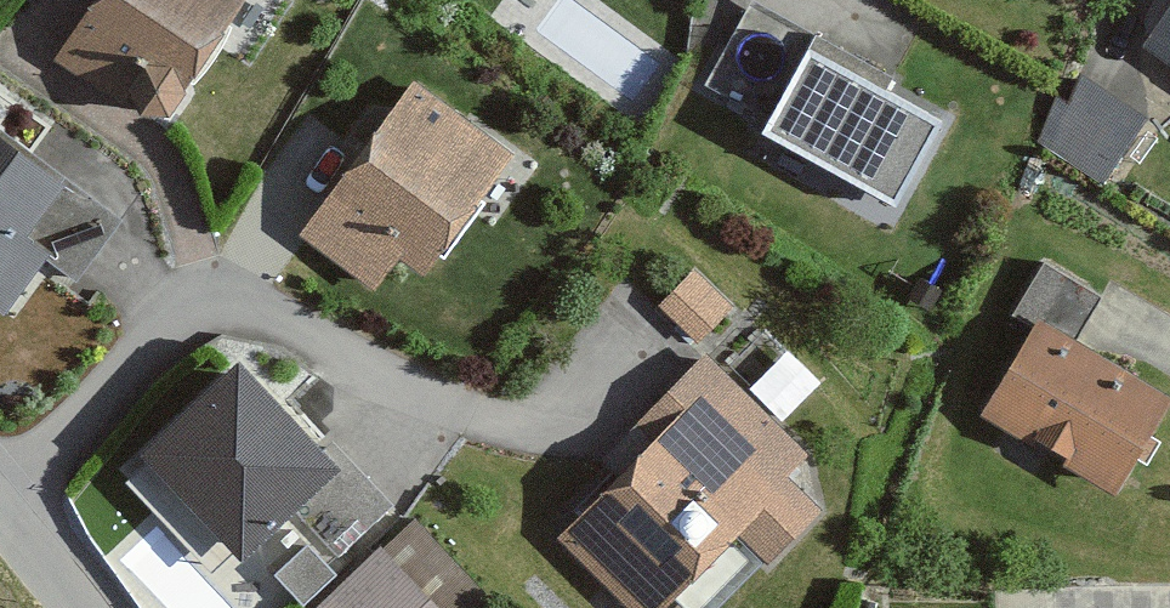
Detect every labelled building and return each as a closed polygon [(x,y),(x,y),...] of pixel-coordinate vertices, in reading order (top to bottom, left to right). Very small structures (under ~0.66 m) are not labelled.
[(227,0),(89,0),(53,53),(147,117),(227,0)] [(1153,39),(1169,51),(1169,14),(1153,39)] [(934,114),(810,46),(770,119),(894,187),(934,114)] [(1046,127),(1115,169),(1152,109),(1082,67),(1046,127)] [(500,160),(403,85),(289,231),(367,292),(383,272),(401,286),(500,160)] [(0,151),(0,304),(37,256),(15,239),(52,190),(0,151)] [(707,337),(737,296),(694,264),(663,305),(707,337)] [(1000,325),(1018,335),(967,423),(1102,501),(1158,404),(1063,349),(1088,306),(1030,272),(1000,325)] [(792,346),(752,382),(784,417),(823,381),(792,346)] [(629,431),(639,448),(551,539),(623,607),(673,607),(735,543),(767,574),(828,511),(794,477),(816,454),(707,350),(629,431)] [(322,469),(226,362),(123,455),(220,561),(322,469)] [(399,524),(312,607),(470,607),(475,602),(399,524)]
